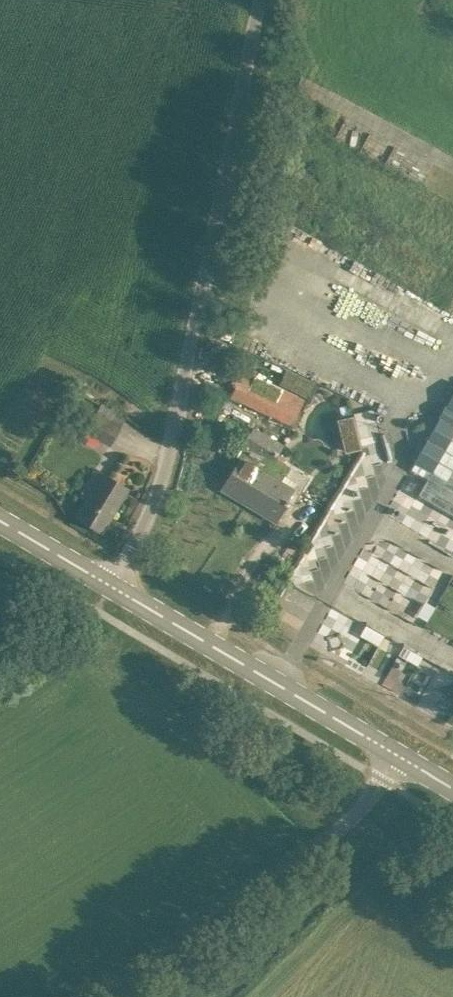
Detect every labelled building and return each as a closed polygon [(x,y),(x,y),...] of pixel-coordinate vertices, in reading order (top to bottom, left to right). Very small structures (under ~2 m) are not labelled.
[(240,370),(228,394),(299,427),(307,410),(283,399),(287,392),(240,370)] [(110,444),(126,417),(102,403),(85,429),(110,444)] [(414,462),(416,463),(430,472),(431,472),(418,494),(452,514),(452,410),(447,406),(443,412),(414,462)] [(222,489),(242,501),(278,443),(253,428),(243,446),(248,449),(243,458),(241,457),(222,489)] [(361,449),(358,435),(346,438),(349,452),(361,449)] [(281,445),(278,443),(242,501),(275,521),(287,500),(286,500),(293,488),(270,474),(276,465),(271,462),(281,445)] [(76,517),(101,532),(128,488),(95,468),(79,495),(87,500),(76,517)] [(408,588),(398,601),(423,619),(433,606),(417,594),(426,582),(419,577),(427,565),(399,545),(391,556),(400,562),(390,575),(408,588)] [(357,634),(376,644),(382,633),(363,623),(357,634)] [(416,703),(427,680),(452,692),(452,671),(398,646),(380,686),(416,703)] [(426,685),(416,706),(442,717),(451,696),(426,685)]
